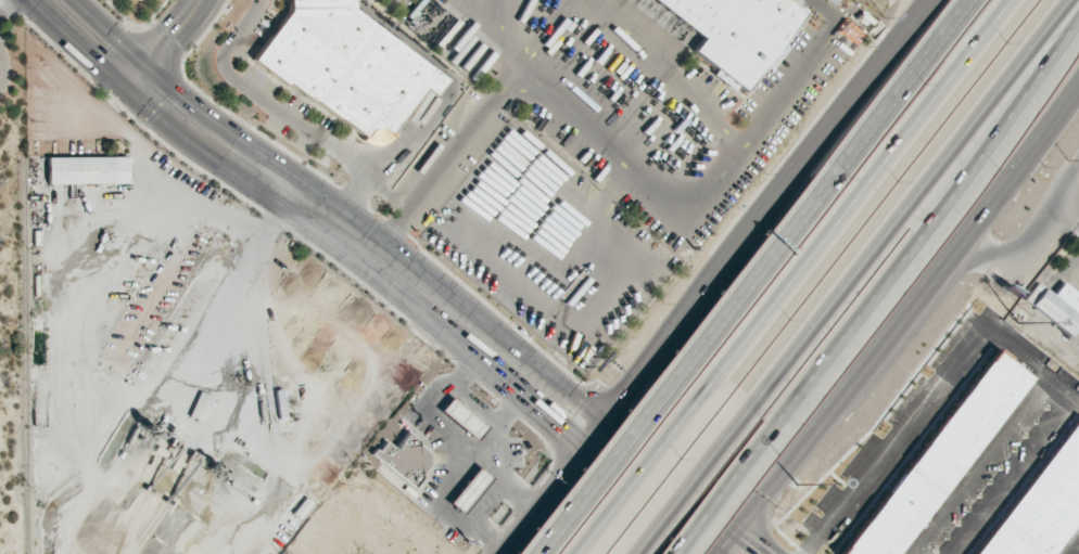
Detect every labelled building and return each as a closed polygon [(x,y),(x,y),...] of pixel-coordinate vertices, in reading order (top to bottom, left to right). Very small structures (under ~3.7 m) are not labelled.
[(353,0),(288,0),(288,10),(253,62),(377,145),(384,145),(423,87),(435,94),(447,77),(353,13),(353,0)] [(704,36),(693,51),(723,74),(719,79),(729,88),(733,83),(747,94),(807,13),(789,0),(656,0),(704,36)] [(128,184),(128,157),(47,157),(47,184),(128,184)] [(1078,325),(1078,296),(1060,283),(1053,295),(1043,288),(1030,308),(1072,336),(1078,325)] [(190,417),(203,421),(211,396),(198,392),(190,417)] [(437,410),(448,397),(484,427),(473,439),(437,410)] [(422,468),(416,476),(418,477),(410,488),(369,453),(372,449),(375,451),(383,441),(391,448),(404,433),(424,450),(427,455),(427,460),(426,464),(422,468)] [(477,466),(491,477),(460,514),(446,502),(477,466)]
